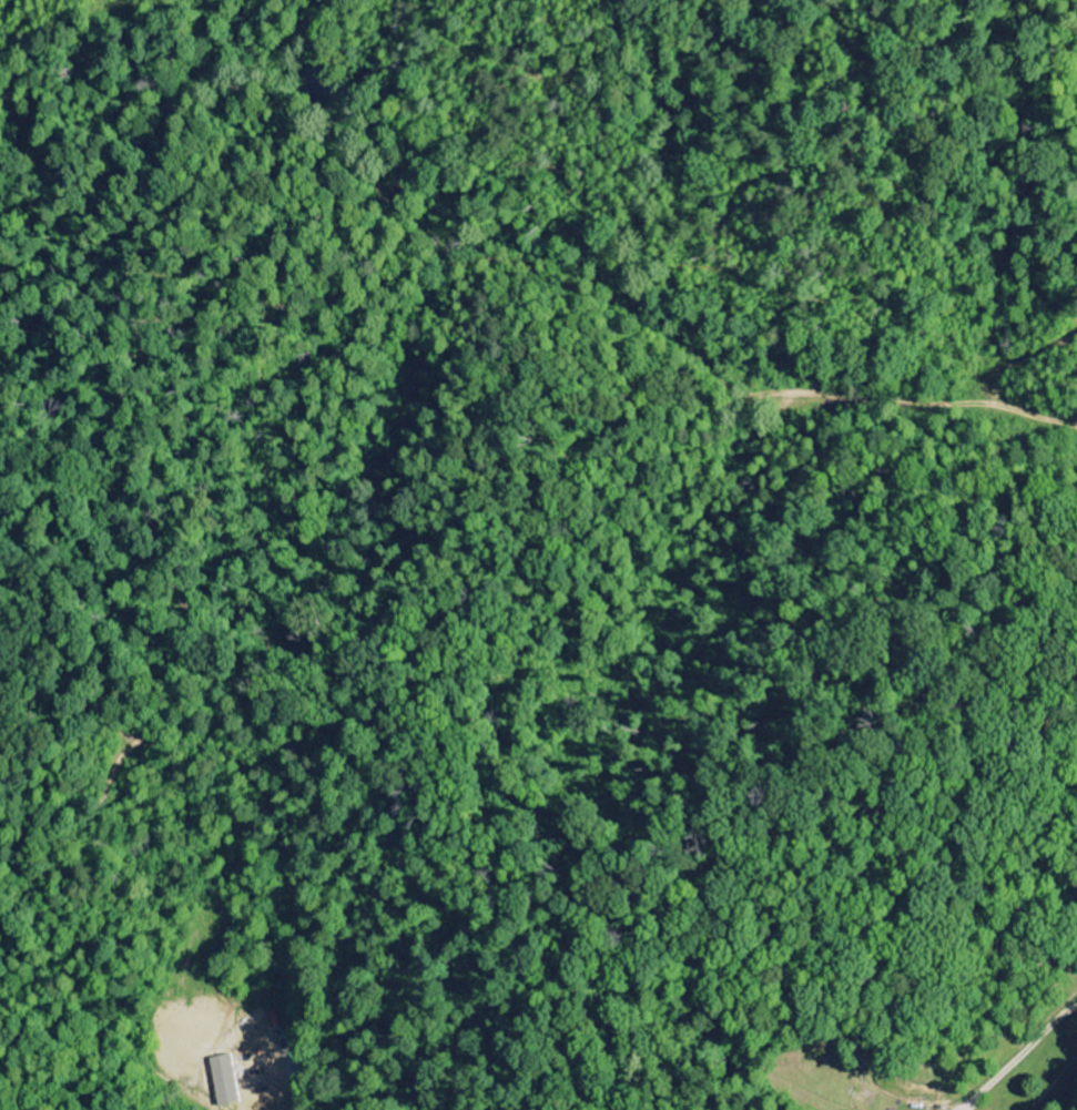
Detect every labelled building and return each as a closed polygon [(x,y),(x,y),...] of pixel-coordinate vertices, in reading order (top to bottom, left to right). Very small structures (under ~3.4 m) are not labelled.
[(205,1059),(216,1108),(239,1103),(228,1054),(205,1059)]
